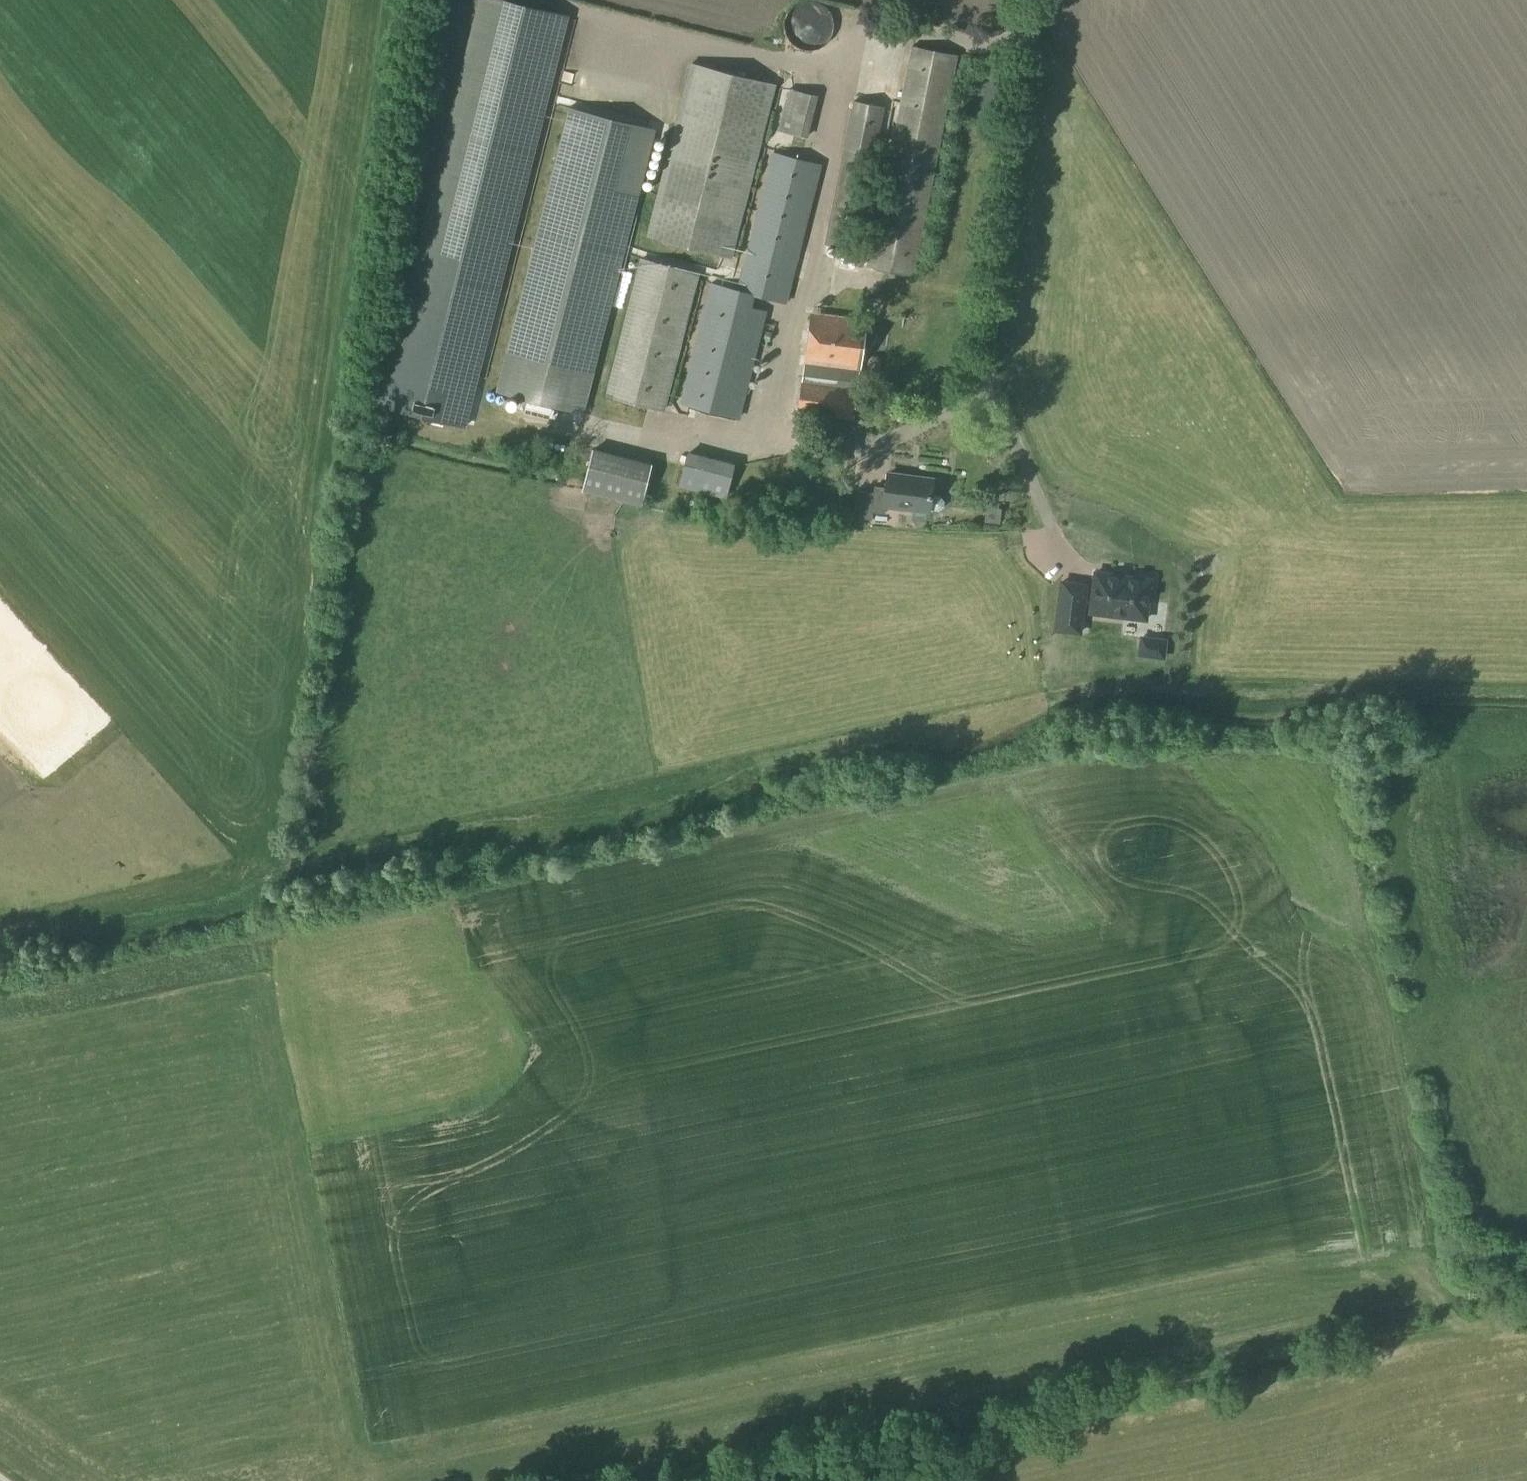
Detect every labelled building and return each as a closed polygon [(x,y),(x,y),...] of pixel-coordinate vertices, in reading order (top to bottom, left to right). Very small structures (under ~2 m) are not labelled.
[(499,0),(480,0),(380,413),(466,434),(568,17),(499,0)] [(832,25),(833,25),(831,16),(828,12),(826,8),(821,4),(818,3),(814,2),(808,1),(804,2),(799,3),(796,5),(792,8),(787,15),(785,21),(785,25),(785,30),(786,34),(791,41),(798,46),(802,48),(807,49),(812,49),(817,47),(824,43),(828,39),(831,34),(832,30),(832,25)] [(913,275),(957,56),(912,47),(869,266),(913,275)] [(732,256),(774,88),(773,87),(773,86),(691,65),(648,236),(730,257),(730,255),(732,256)] [(808,139),(819,96),(788,88),(777,131),(808,139)] [(855,250),(884,107),(854,101),(826,244),(855,250)] [(568,110),(533,249),(496,393),(522,400),(519,411),(556,420),(559,409),(584,415),(620,271),(656,133),(568,110)] [(786,303),(820,165),(773,153),(738,290),(712,284),(708,297),(699,332),(681,403),(738,418),(756,347),(766,311),(757,308),(752,307),(755,295),(786,303)] [(663,411),(697,273),(642,259),(607,396),(663,411)] [(812,314),(798,412),(853,419),(857,389),(860,371),(867,321),(812,314)] [(642,507),(653,463),(592,448),(581,491),(642,507)] [(928,512),(928,510),(938,511),(944,507),(944,502),(940,496),(930,495),(932,479),(888,474),(886,488),(875,487),(874,493),(857,490),(854,517),(872,520),(873,512),(884,514),(885,506),(928,512)] [(1146,620),(1151,580),(1095,573),(1090,613),(1146,620)] [(1081,636),(1088,583),(1060,579),(1053,631),(1081,636)] [(1165,641),(1142,638),(1140,654),(1163,657),(1165,641)]
